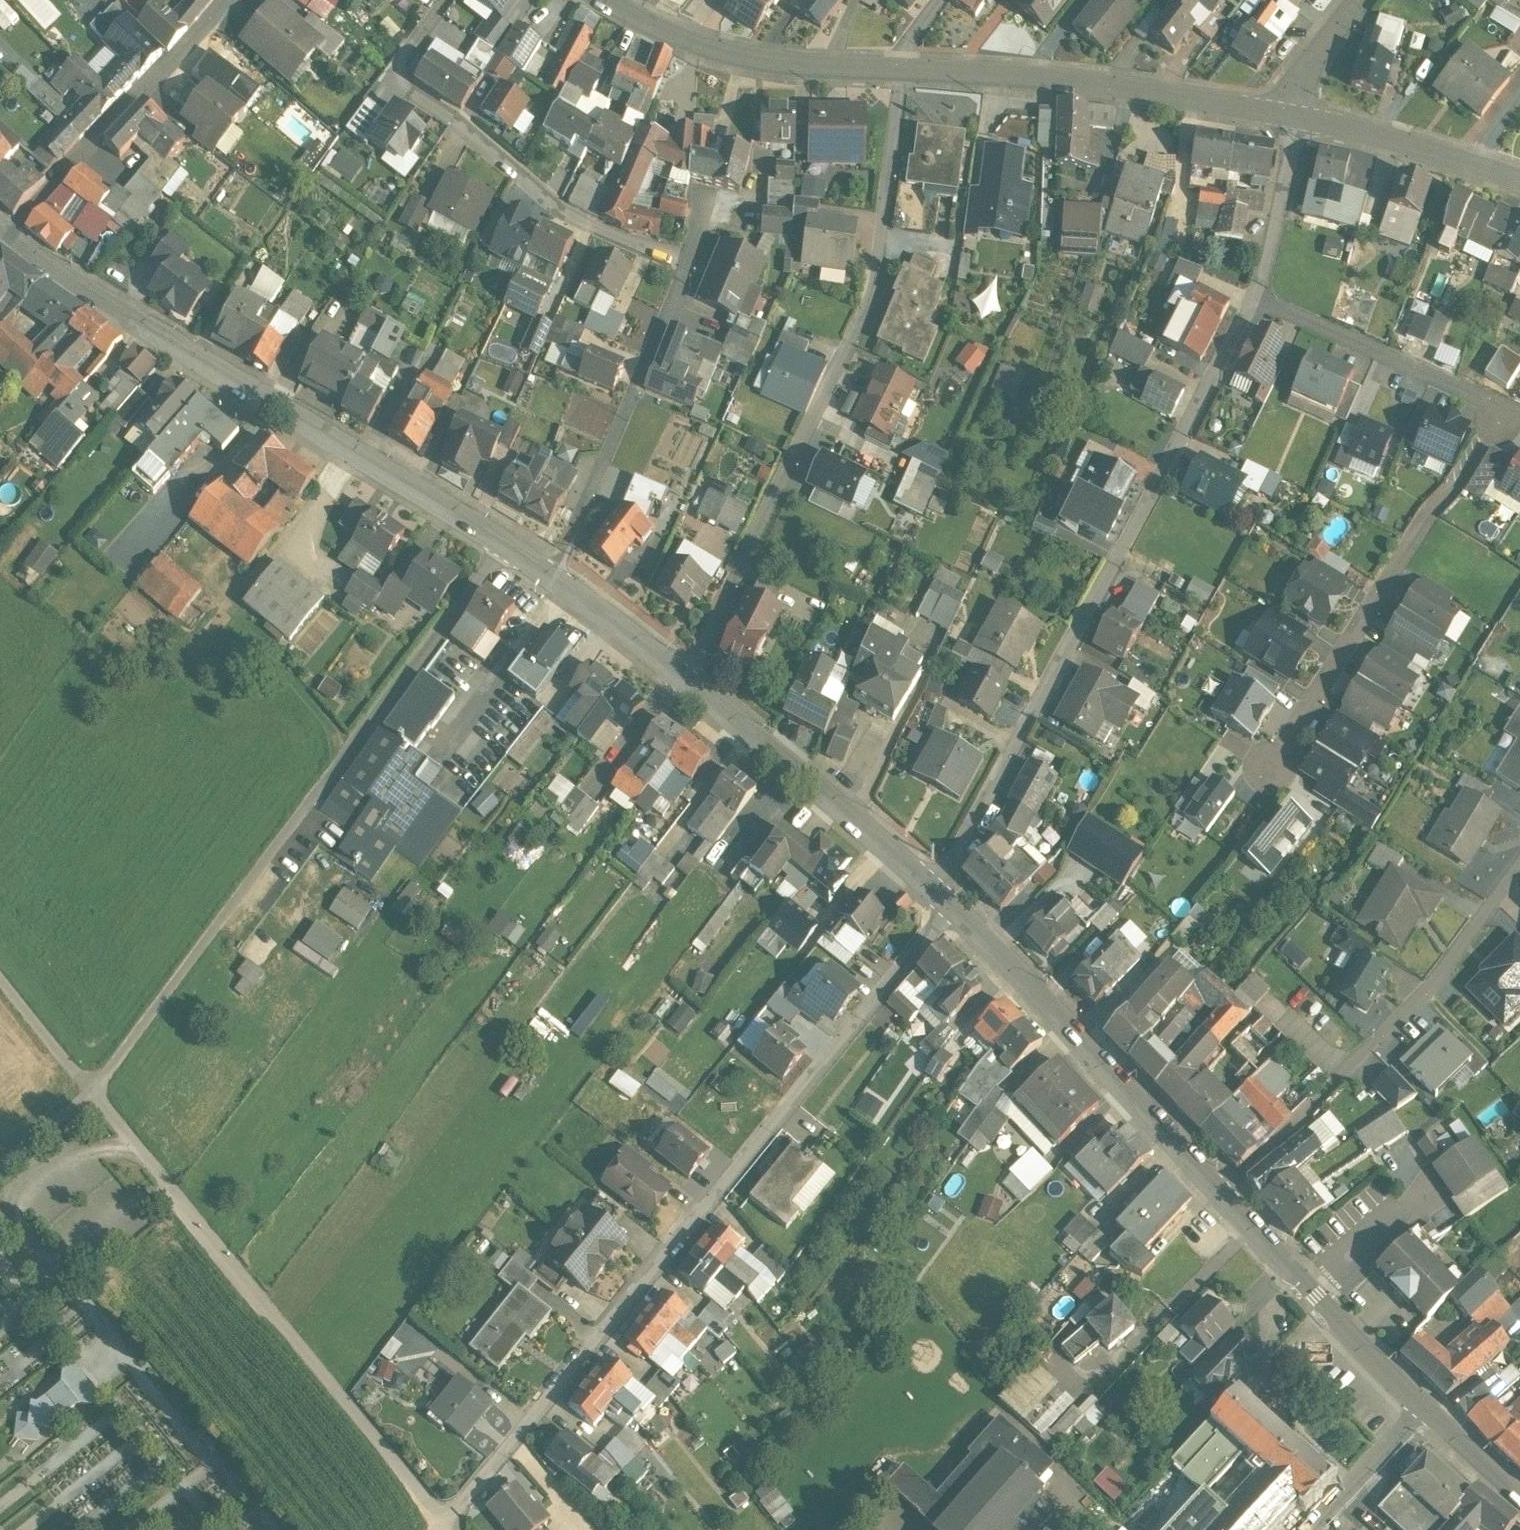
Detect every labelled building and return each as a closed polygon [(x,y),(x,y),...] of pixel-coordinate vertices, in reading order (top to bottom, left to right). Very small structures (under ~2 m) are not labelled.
[(0,0),(0,23),(6,28),(19,15),(5,0),(0,0)] [(142,4),(148,9),(153,2),(150,0),(146,0),(142,4)] [(181,6),(171,14),(187,29),(207,5),(200,0),(186,0),(181,6)] [(321,23),(338,0),(296,0),(321,23)] [(503,17),(516,0),(480,0),(503,17)] [(729,12),(754,29),(772,2),(769,0),(736,0),(729,12)] [(791,2),(800,9),(807,0),(792,0),(791,2)] [(799,10),(821,27),(842,0),(807,0),(800,9),(799,10)] [(909,11),(917,0),(896,0),(909,11)] [(976,15),(986,0),(953,0),(976,15)] [(1018,8),(1044,29),(1067,0),(1024,0),(1018,8)] [(1075,27),(1102,50),(1137,8),(1127,0),(1095,0),(1075,27)] [(1169,6),(1183,17),(1196,1),(1211,13),(1211,14),(1213,11),(1222,0),(1221,0),(1174,0),(1169,6)] [(1272,7),(1290,20),(1297,10),(1284,0),(1277,0),(1272,7)] [(1297,10),(1304,2),(1305,0),(1284,0),(1297,10)] [(1478,12),(1487,1),(1500,9),(1506,0),(1463,0),(1478,12)] [(171,14),(155,1),(153,2),(148,9),(138,20),(169,48),(187,29),(171,14)] [(308,32),(271,2),(241,38),(273,65),(276,61),(287,70),(298,57),(303,61),(315,47),(319,42),(308,32)] [(1272,7),(1267,2),(1251,24),(1274,41),(1290,20),(1272,7)] [(113,5),(102,17),(100,15),(90,26),(106,42),(128,19),(113,5)] [(1183,17),(1169,6),(1162,15),(1148,33),(1171,51),(1192,24),(1183,17)] [(1153,8),(1134,32),(1143,39),(1148,33),(1162,15),(1153,8)] [(1211,13),(1197,31),(1208,40),(1224,20),(1213,11),(1211,14),(1211,13)] [(1374,56),(1393,61),(1402,23),(1378,17),(1374,31),(1381,33),(1374,56)] [(497,18),(494,21),(489,18),(475,37),(479,40),(498,52),(513,30),(497,18)] [(120,56),(109,67),(113,71),(100,85),(115,101),(129,87),(161,53),(128,19),(106,42),(120,56)] [(342,40),(316,21),(308,32),(319,42),(315,47),(328,59),(342,40)] [(574,21),(568,31),(576,35),(582,25),(574,21)] [(1274,41),(1251,24),(1231,49),(1255,67),(1264,55),(1269,59),(1273,53),(1268,50),(1274,41)] [(567,80),(570,79),(589,42),(594,34),(582,25),(565,56),(561,57),(552,71),(567,80)] [(1374,31),(1368,29),(1361,52),(1374,56),(1381,33),(1374,31)] [(537,46),(514,31),(498,55),(515,66),(522,70),(537,46)] [(568,31),(553,58),(561,57),(565,56),(576,35),(568,31)] [(465,60),(457,73),(474,85),(498,52),(479,40),(465,60)] [(465,60),(435,41),(426,54),(431,58),(431,57),(457,73),(465,60)] [(611,54),(589,42),(570,79),(586,87),(593,92),(602,72),(611,54)] [(646,69),(622,60),(610,92),(632,103),(627,113),(642,119),(662,73),(673,53),(658,46),(646,69)] [(1479,56),(1466,46),(1434,87),(1447,97),(1451,92),(1481,116),(1509,80),(1493,68),(1491,71),(1476,59),(1479,56)] [(206,83),(244,110),(261,87),(209,49),(192,73),(206,83)] [(1361,52),(1360,52),(1351,84),(1383,93),(1393,61),(1374,56),(1361,52)] [(498,55),(497,55),(484,73),(501,83),(501,82),(504,84),(515,66),(498,55)] [(457,73),(431,57),(431,58),(417,79),(461,107),(474,85),(457,73)] [(74,61),(68,66),(68,67),(60,74),(71,85),(86,99),(102,114),(115,101),(100,85),(74,61)] [(567,80),(552,71),(545,84),(559,94),(567,80)] [(71,85),(60,74),(58,77),(52,82),(62,93),(71,85)] [(570,79),(557,102),(572,111),(586,87),(570,79)] [(504,84),(501,82),(501,83),(484,109),(510,127),(528,100),(504,84)] [(244,110),(206,83),(189,106),(206,119),(199,127),(220,143),(221,141),(217,138),(228,124),(232,127),(244,110)] [(71,115),(50,96),(43,105),(64,123),(71,115)] [(71,115),(64,123),(79,137),(102,114),(86,99),(71,115)] [(1086,103),(1059,99),(1059,109),(1058,127),(1058,129),(1085,131),(1086,117),(1086,103)] [(166,123),(143,100),(102,144),(117,158),(139,135),(137,133),(145,122),(157,133),(166,123)] [(369,139),(387,115),(367,100),(346,128),(366,143),(369,139)] [(572,111),(557,102),(542,126),(570,143),(574,136),(587,144),(598,127),(598,126),(572,111)] [(1116,106),(1086,103),(1086,117),(1115,121),(1116,106)] [(414,119),(395,104),(387,115),(369,139),(387,153),(389,150),(403,160),(409,151),(411,152),(419,142),(418,140),(424,132),(411,123),(414,119)] [(761,143),(795,143),(795,108),(762,107),(761,143)] [(863,107),(811,107),(811,111),(811,151),(839,151),(839,161),(863,162),(863,107)] [(1051,108),(1039,108),(1037,140),(1054,140),(1054,127),(1050,127),(1051,108)] [(1059,109),(1051,108),(1050,127),(1054,127),(1058,127),(1059,109)] [(811,111),(796,111),(795,143),(795,151),(811,151),(811,111)] [(619,118),(603,113),(601,121),(598,126),(598,127),(587,144),(621,164),(642,119),(627,113),(623,123),(619,120),(619,118)] [(715,115),(695,113),(694,128),(695,128),(695,127),(710,128),(710,129),(714,129),(715,115)] [(166,123),(157,133),(145,122),(137,133),(139,135),(147,143),(140,150),(149,159),(137,174),(160,194),(180,168),(168,158),(185,139),(166,123)] [(64,123),(42,144),(58,159),(79,137),(64,123)] [(964,139),(938,136),(939,128),(918,125),(913,156),(909,156),(906,181),(924,184),(925,184),(926,177),(957,181),(956,188),(957,188),(958,188),(964,139)] [(651,132),(640,126),(631,146),(633,147),(634,145),(652,154),(652,155),(665,161),(667,139),(654,133),(655,132),(651,131),(651,132)] [(199,127),(192,137),(213,152),(220,143),(199,127)] [(694,128),(678,127),(677,139),(671,139),(670,141),(671,141),(671,146),(677,147),(692,150),(693,150),(695,128),(694,128)] [(710,128),(695,127),(695,128),(693,150),(709,153),(709,142),(710,129),(710,128)] [(1058,129),(1056,129),(1056,160),(1083,162),(1085,151),(1085,131),(1058,129)] [(6,130),(0,137),(0,145),(10,153),(20,143),(6,130)] [(1235,136),(1196,130),(1193,148),(1192,156),(1191,164),(1229,170),(1235,136)] [(139,135),(117,158),(102,144),(81,165),(102,182),(100,187),(110,193),(116,187),(116,186),(121,190),(137,174),(149,159),(140,150),(147,143),(139,135)] [(1272,142),(1235,136),(1229,170),(1267,176),(1272,142)] [(692,150),(677,147),(671,146),(671,141),(670,141),(667,139),(665,161),(672,164),(672,168),(691,175),(692,150)] [(721,143),(718,142),(718,144),(716,155),(709,153),(693,150),(692,150),(691,175),(739,189),(749,152),(721,143)] [(718,144),(709,142),(709,153),(716,155),(718,144)] [(2,163),(10,153),(0,145),(0,165),(2,163)] [(633,147),(613,190),(634,200),(636,194),(652,155),(652,154),(634,145),(633,147)] [(1349,152),(1319,145),(1303,214),(1337,223),(1339,214),(1340,215),(1347,187),(1341,186),(1349,152)] [(1024,152),(988,146),(982,190),(984,190),(982,208),(991,209),(989,221),(1026,226),(1032,185),(1020,183),(1024,152)] [(363,164),(343,149),(332,165),(352,180),(363,164)] [(1099,152),(1085,151),(1083,162),(1098,165),(1099,152)] [(1161,155),(1148,151),(1142,171),(1160,176),(1161,171),(1161,155)] [(1175,155),(1161,155),(1161,171),(1160,176),(1164,178),(1160,189),(1172,194),(1175,182),(1175,163),(1175,155)] [(795,163),(777,162),(776,178),(794,180),(795,163)] [(16,174),(2,163),(0,165),(0,203),(14,215),(43,182),(27,168),(24,172),(20,169),(16,174)] [(102,182),(81,165),(64,184),(78,196),(90,204),(97,209),(110,193),(100,187),(102,182)] [(1142,171),(1126,166),(1109,210),(1109,211),(1102,230),(1121,236),(1125,225),(1145,232),(1160,189),(1164,178),(1160,176),(1142,171)] [(1430,181),(1400,171),(1395,186),(1391,197),(1389,203),(1390,203),(1405,208),(1419,213),(1430,181)] [(137,174),(121,190),(147,211),(160,194),(137,174)] [(582,175),(568,200),(572,202),(587,210),(597,191),(587,186),(591,179),(582,175)] [(489,198),(448,176),(432,207),(473,229),(489,198)] [(769,177),(767,202),(791,204),(794,180),(769,177)] [(957,181),(926,177),(925,184),(924,184),(923,190),(956,195),(957,188),(956,188),(957,181)] [(611,187),(591,179),(587,186),(597,191),(607,195),(611,187)] [(804,186),(802,198),(823,201),(826,181),(812,179),(810,186),(804,186)] [(1395,186),(1388,183),(1384,195),(1391,197),(1395,186)] [(116,186),(116,187),(110,193),(97,209),(110,219),(128,234),(147,211),(121,190),(116,186)] [(1226,191),(1200,187),(1198,201),(1224,204),(1226,191)] [(1264,190),(1247,187),(1247,194),(1263,196),(1264,190)] [(1368,192),(1347,187),(1340,215),(1339,214),(1337,223),(1357,227),(1358,228),(1362,213),(1368,192)] [(287,205),(260,188),(249,205),(253,208),(249,214),(272,229),(287,205)] [(982,190),(969,188),(963,230),(979,232),(982,208),(984,190),(982,190)] [(1484,202),(1457,188),(1449,204),(1450,205),(1447,213),(1444,226),(1448,228),(1439,246),(1449,251),(1457,233),(1466,238),(1484,202)] [(613,190),(600,216),(622,226),(631,207),(634,200),(613,190)] [(597,191),(587,210),(598,215),(607,195),(597,191)] [(1247,194),(1226,191),(1224,204),(1261,210),(1263,196),(1247,194)] [(687,201),(684,198),(665,193),(665,194),(664,194),(661,209),(684,214),(687,201)] [(415,197),(402,221),(415,228),(428,204),(415,197)] [(819,201),(794,197),(793,209),(792,222),(808,224),(810,215),(817,216),(819,201)] [(1484,202),(1466,238),(1495,253),(1509,220),(1514,209),(1500,203),(1496,208),(1484,202)] [(1405,208),(1390,203),(1384,219),(1380,231),(1379,233),(1394,239),(1405,208)] [(90,204),(77,222),(96,237),(110,219),(97,209),(90,204)] [(42,206),(26,226),(56,250),(71,232),(56,220),(42,206)] [(1100,208),(1067,206),(1064,248),(1087,249),(1094,227),(1094,226),(1100,208)] [(660,213),(631,207),(622,226),(630,229),(630,228),(656,234),(660,213)] [(793,209),(766,207),(764,233),(792,235),(792,222),(793,209)] [(1109,211),(1100,207),(1100,208),(1094,226),(1094,227),(1102,230),(1109,211)] [(494,247),(492,250),(522,265),(528,255),(541,228),(525,220),(528,215),(513,208),(509,216),(494,247)] [(1405,208),(1394,239),(1409,244),(1419,213),(1405,208)] [(1514,210),(1514,209),(1509,220),(1495,253),(1517,261),(1519,254),(1519,213),(1514,210)] [(509,216),(496,210),(481,241),(494,247),(509,216)] [(1384,219),(1362,213),(1358,228),(1357,227),(1355,237),(1365,239),(1368,227),(1380,231),(1384,219)] [(817,216),(810,215),(808,224),(803,262),(821,264),(847,268),(849,268),(856,222),(817,216)] [(541,228),(528,255),(558,269),(572,238),(543,224),(541,228)] [(406,249),(411,239),(397,232),(392,242),(406,249)] [(172,236),(151,262),(165,273),(171,266),(173,267),(188,248),(172,236)] [(1339,243),(1326,239),(1322,249),(1335,254),(1339,243)] [(764,259),(723,241),(699,296),(748,318),(760,290),(752,286),(764,259)] [(1,251),(0,253),(0,302),(10,291),(26,301),(44,284),(1,251)] [(630,266),(599,251),(583,283),(600,291),(615,298),(630,266)] [(937,262),(915,252),(909,266),(932,276),(937,262)] [(1495,253),(1484,280),(1511,292),(1519,273),(1519,262),(1517,261),(1495,253)] [(558,269),(528,255),(522,265),(517,277),(547,291),(558,269)] [(1204,269),(1179,259),(1174,272),(1199,282),(1204,269)] [(847,268),(821,264),(819,277),(845,280),(847,268)] [(905,265),(895,289),(899,291),(880,337),(906,348),(904,352),(926,360),(939,327),(930,324),(943,293),(927,286),(932,276),(909,266),(905,265)] [(173,267),(171,266),(165,273),(151,290),(185,317),(199,300),(202,292),(198,286),(201,284),(197,281),(196,275),(191,270),(185,271),(182,275),(173,267)] [(1098,274),(1084,269),(1075,295),(1089,300),(1098,274)] [(547,291),(517,277),(505,301),(534,315),(535,316),(535,315),(547,291)] [(600,291),(583,283),(574,301),(591,309),(600,291)] [(972,294),(983,315),(1004,305),(994,283),(972,294)] [(86,314),(44,284),(26,301),(22,304),(54,326),(67,334),(86,314)] [(1229,303),(1191,284),(1177,311),(1180,313),(1165,342),(1199,360),(1229,303)] [(293,290),(279,311),(280,312),(279,313),(268,335),(283,344),(295,321),(298,324),(312,303),(293,290)] [(243,302),(236,298),(214,338),(241,353),(255,327),(267,306),(246,295),(243,302)] [(267,306),(255,327),(268,335),(279,313),(267,306)] [(568,309),(562,306),(558,315),(565,318),(568,309)] [(357,325),(377,335),(386,317),(366,307),(357,325)] [(606,316),(591,309),(583,326),(598,332),(603,321),(608,323),(612,314),(608,312),(606,316)] [(2,325),(8,319),(10,317),(4,312),(0,315),(0,327),(2,325)] [(1433,320),(1416,312),(1407,334),(1424,342),(1433,320)] [(1436,312),(1424,342),(1437,347),(1449,318),(1436,312)] [(581,338),(562,331),(567,319),(565,318),(558,315),(556,314),(552,323),(544,341),(568,351),(572,341),(578,344),(581,338)] [(612,314),(608,323),(603,321),(598,332),(614,339),(623,320),(612,314)] [(552,323),(535,315),(535,316),(534,315),(520,347),(537,355),(544,341),(552,323)] [(114,335),(88,316),(62,347),(77,362),(91,346),(107,357),(113,350),(122,338),(114,335)] [(8,319),(2,325),(7,329),(13,323),(8,319)] [(585,327),(567,320),(568,319),(567,319),(562,331),(581,338),(585,327)] [(7,329),(2,325),(0,327),(0,345),(18,363),(30,351),(7,329)] [(377,335),(357,325),(344,351),(366,363),(372,353),(380,336),(377,335)] [(380,336),(372,353),(386,361),(401,332),(386,325),(380,336)] [(723,347),(670,325),(645,386),(691,406),(698,388),(705,391),(722,350),(723,347)] [(755,335),(733,325),(728,337),(750,346),(755,335)] [(30,351),(18,363),(30,374),(34,370),(48,355),(56,346),(67,334),(54,326),(30,351)] [(268,335),(255,327),(241,353),(239,357),(268,372),(283,344),(268,335)] [(1261,328),(1259,333),(1256,331),(1249,345),(1248,344),(1240,360),(1241,361),(1235,373),(1252,382),(1253,381),(1258,383),(1268,364),(1269,364),(1279,343),(1275,341),(1277,336),(1261,328)] [(809,343),(783,330),(777,343),(784,346),(784,345),(803,354),(809,343)] [(1154,348),(1119,330),(1109,352),(1135,365),(1136,364),(1141,367),(1144,368),(1154,348)] [(750,346),(728,337),(723,347),(722,350),(744,359),(750,346)] [(985,355),(968,342),(955,359),(972,372),(985,355)] [(803,354),(784,345),(784,346),(764,393),(805,411),(827,364),(803,354)] [(77,362),(62,347),(56,346),(48,355),(68,372),(77,362)] [(155,362),(133,346),(122,361),(126,364),(142,377),(155,362)] [(1486,372),(1508,386),(1519,366),(1519,358),(1501,347),(1486,372)] [(336,357),(319,348),(301,382),(316,390),(317,387),(330,394),(329,396),(345,405),(356,384),(365,366),(366,363),(344,351),(340,349),(336,357)] [(624,362),(591,348),(585,361),(579,376),(612,390),(624,362)] [(1021,359),(999,349),(992,363),(1014,373),(1021,359)] [(386,361),(372,353),(366,363),(365,366),(374,371),(390,379),(396,367),(386,361)] [(585,361),(567,354),(561,368),(579,376),(585,361)] [(68,372),(48,355),(34,370),(57,389),(71,374),(68,372)] [(1352,374),(1310,356),(1311,355),(1309,355),(1293,392),(1337,412),(1350,382),(1353,374),(1352,374)] [(482,356),(474,377),(518,393),(525,371),(482,356)] [(457,374),(439,363),(430,378),(449,389),(457,374)] [(142,377),(126,364),(116,375),(132,389),(142,377)] [(1268,364),(1258,383),(1253,381),(1252,382),(1247,393),(1256,398),(1264,402),(1280,370),(1269,364),(1268,364)] [(365,366),(356,384),(365,389),(374,371),(365,366)] [(880,367),(856,418),(870,425),(894,437),(896,435),(891,433),(915,384),(880,367)] [(1141,367),(1130,387),(1135,390),(1132,396),(1141,400),(1155,374),(1144,368),(1141,367)] [(57,389),(52,395),(63,405),(69,399),(68,398),(82,384),(71,374),(57,389)] [(430,378),(424,374),(415,388),(430,397),(443,405),(452,390),(449,389),(430,378)] [(1184,388),(1155,374),(1141,400),(1170,415),(1184,388)] [(132,389),(116,375),(105,388),(112,393),(121,401),(132,389)] [(200,398),(173,381),(157,403),(181,418),(183,417),(200,398)] [(1337,412),(1335,415),(1346,420),(1361,387),(1350,382),(1337,412)] [(82,384),(68,398),(69,399),(63,405),(37,435),(46,444),(40,450),(59,467),(85,438),(73,428),(99,399),(82,384)] [(365,389),(356,384),(345,405),(341,412),(366,425),(381,397),(365,389)] [(730,400),(732,389),(711,385),(709,396),(730,400)] [(430,397),(415,388),(406,405),(420,414),(430,397)] [(137,389),(113,417),(125,427),(149,399),(137,389)] [(1337,412),(1293,392),(1288,403),(1332,423),(1335,415),(1337,412)] [(112,393),(99,408),(108,416),(121,401),(112,393)] [(238,434),(200,398),(183,417),(181,418),(161,442),(150,455),(171,474),(205,435),(223,451),(238,434)] [(181,418),(157,403),(140,423),(161,442),(181,418)] [(420,414),(406,405),(388,437),(416,453),(434,421),(420,414)] [(1418,407),(1403,440),(1416,445),(1431,413),(1418,407)] [(1444,415),(1432,410),(1431,413),(1416,445),(1415,448),(1450,464),(1468,426),(1456,420),(1457,418),(1446,413),(1444,415)] [(462,417),(441,463),(469,477),(478,458),(488,462),(497,443),(500,435),(462,417)] [(500,435),(497,443),(509,449),(519,427),(507,421),(500,435)] [(1391,434),(1362,422),(1349,453),(1378,465),(1391,434)] [(894,437),(870,425),(864,436),(889,448),(894,437)] [(284,455),(260,436),(234,469),(257,487),(266,476),(268,477),(284,455)] [(945,467),(950,450),(911,438),(906,455),(945,467)] [(1112,453),(1088,441),(1083,453),(1101,462),(1101,461),(1107,464),(1112,453)] [(1508,456),(1492,446),(1465,490),(1481,500),(1493,480),(1508,456)] [(1101,462),(1083,453),(1076,467),(1078,469),(1069,486),(1078,490),(1117,510),(1134,477),(1107,464),(1101,461),(1101,462)] [(150,455),(134,473),(155,492),(171,474),(150,455)] [(314,477),(284,455),(268,477),(298,499),(314,477)] [(846,501),(851,503),(865,475),(823,455),(810,484),(817,488),(846,501)] [(1240,475),(1200,456),(1183,489),(1228,512),(1242,484),(1245,478),(1240,475)] [(1517,462),(1508,456),(1493,480),(1503,486),(1517,462)] [(1517,462),(1503,486),(1501,489),(1519,500),(1519,458),(1517,462)] [(1269,472),(1247,462),(1240,475),(1245,478),(1242,484),(1259,492),(1269,472)] [(536,464),(528,479),(537,484),(545,470),(536,464)] [(923,513),(940,474),(917,464),(899,503),(923,513)] [(257,487),(234,469),(224,483),(237,493),(246,501),(257,487)] [(528,479),(511,470),(507,478),(499,492),(496,498),(522,512),(537,484),(528,479)] [(500,474),(492,488),(499,492),(507,478),(500,474)] [(667,490),(635,476),(622,505),(644,523),(654,501),(662,504),(667,490)] [(730,499),(736,489),(717,478),(711,488),(730,499)] [(222,482),(206,500),(221,513),(237,493),(224,483),(222,482)] [(563,498),(537,484),(522,512),(548,527),(563,498)] [(838,516),(846,501),(817,488),(810,503),(838,516)] [(1107,538),(1120,512),(1117,510),(1078,490),(1062,520),(1077,528),(1079,524),(1107,538)] [(746,509),(710,492),(698,515),(734,533),(746,509)] [(246,501),(237,493),(221,513),(207,530),(248,564),(283,523),(269,512),(266,516),(246,501)] [(120,499),(97,525),(109,536),(131,510),(120,499)] [(373,513),(357,501),(340,526),(357,538),(357,537),(373,513)] [(291,513),(277,502),(269,512),(283,523),(291,513)] [(622,505),(588,549),(613,569),(634,542),(640,547),(653,530),(644,523),(622,505)] [(405,534),(373,513),(357,537),(357,538),(345,555),(360,564),(367,553),(384,564),(405,534)] [(1054,536),(1058,526),(1037,517),(1032,527),(1054,536)] [(41,542),(26,563),(42,574),(57,554),(41,542)] [(720,567),(683,545),(675,559),(711,581),(720,567)] [(998,574),(1006,560),(989,552),(982,566),(998,574)] [(408,581),(402,591),(408,595),(419,603),(424,596),(434,603),(429,609),(433,612),(458,574),(427,553),(408,581)] [(204,590),(163,555),(137,585),(178,620),(204,590)] [(360,564),(345,555),(340,562),(355,572),(360,564)] [(675,559),(674,559),(656,590),(685,607),(696,588),(705,593),(711,581),(675,559)] [(1347,579),(1316,560),(1309,572),(1308,572),(1339,591),(1347,579)] [(324,600),(278,562),(243,604),(289,642),(324,600)] [(1309,572),(1304,569),(1284,601),(1323,625),(1343,593),(1339,591),(1308,572),(1309,572)] [(963,580),(942,570),(921,616),(949,631),(965,596),(956,592),(963,580)] [(384,590),(359,573),(345,594),(370,611),(375,602),(384,590)] [(384,590),(375,602),(394,615),(408,595),(402,591),(408,581),(396,573),(384,590)] [(1453,596),(1425,578),(1419,588),(1447,606),(1453,596)] [(780,593),(758,582),(750,596),(773,608),(774,606),(780,593)] [(513,607),(484,587),(448,638),(468,652),(484,630),(493,635),(498,628),(505,619),(513,607)] [(1419,588),(1417,587),(1402,611),(1443,637),(1458,613),(1447,606),(1419,588)] [(750,596),(737,622),(767,638),(781,610),(774,606),(773,608),(750,596)] [(1000,604),(974,650),(1011,670),(1013,671),(1029,642),(1032,644),(1041,627),(1000,604)] [(1306,629),(1275,610),(1268,623),(1299,642),(1306,629)] [(1443,637),(1402,611),(1387,636),(1389,637),(1417,654),(1428,661),(1443,637)] [(1140,630),(1111,615),(1094,645),(1123,661),(1140,630)] [(516,627),(505,619),(498,628),(509,636),(516,627)] [(1268,623),(1265,621),(1254,639),(1260,643),(1251,657),(1289,680),(1299,664),(1296,662),(1306,646),(1299,642),(1268,623)] [(767,638),(737,622),(720,655),(750,670),(767,638)] [(540,630),(521,656),(547,676),(567,650),(540,630)] [(896,646),(871,631),(851,675),(863,683),(882,652),(899,663),(906,653),(908,648),(898,642),(896,646)] [(1417,654),(1389,637),(1382,647),(1411,664),(1417,654)] [(1306,646),(1296,662),(1299,664),(1309,648),(1306,646)] [(1411,664),(1382,647),(1376,657),(1404,675),(1411,664)] [(1011,670),(974,650),(967,664),(975,669),(1003,684),(1011,670)] [(863,683),(855,698),(869,706),(866,712),(874,717),(877,711),(892,720),(919,675),(915,672),(899,663),(882,652),(863,683)] [(921,662),(906,653),(899,663),(915,672),(921,662)] [(547,676),(521,656),(506,676),(532,696),(547,676)] [(1376,657),(1374,656),(1359,680),(1401,706),(1416,682),(1376,657)] [(833,667),(810,657),(801,678),(823,689),(833,667)] [(616,685),(588,665),(564,696),(567,699),(570,696),(573,698),(575,695),(597,710),(616,685)] [(823,689),(818,702),(836,710),(842,695),(851,675),(833,667),(823,689)] [(1003,684),(975,669),(957,701),(987,718),(1005,685),(1003,684)] [(1240,685),(1269,702),(1277,688),(1249,671),(1240,685)] [(1127,693),(1088,673),(1073,701),(1069,699),(1058,719),(1094,738),(1108,712),(1125,721),(1134,706),(1138,699),(1127,693)] [(419,674),(380,730),(379,729),(341,781),(340,781),(318,812),(348,833),(350,835),(352,833),(362,840),(366,833),(391,850),(392,849),(432,793),(412,778),(423,761),(408,750),(426,726),(429,727),(449,696),(419,674)] [(823,689),(801,678),(784,716),(807,727),(818,702),(823,689)] [(1401,706),(1359,680),(1344,704),(1346,705),(1374,723),(1386,730),(1401,706)] [(1213,714),(1251,737),(1271,704),(1269,702),(1240,685),(1234,681),(1213,714)] [(1155,698),(1132,682),(1127,693),(1138,699),(1134,706),(1146,713),(1155,698)] [(616,685),(597,710),(622,729),(642,704),(616,685)] [(836,710),(825,734),(836,739),(828,755),(843,761),(856,730),(848,727),(857,708),(845,702),(847,698),(842,695),(836,710)] [(818,702),(807,727),(824,736),(825,734),(836,710),(818,702)] [(940,729),(948,710),(937,705),(929,724),(940,729)] [(1374,723),(1346,705),(1340,715),(1355,725),(1367,733),(1368,733),(1374,723)] [(541,706),(508,753),(524,764),(557,717),(541,706)] [(622,729),(597,710),(577,736),(598,751),(595,755),(600,759),(622,729)] [(1518,710),(1506,731),(1519,740),(1519,712),(1518,710)] [(686,737),(662,719),(642,744),(667,763),(686,737)] [(1349,735),(1332,724),(1317,748),(1356,772),(1368,754),(1371,749),(1349,735)] [(1367,733),(1355,725),(1349,735),(1371,749),(1368,754),(1376,759),(1385,744),(1368,733),(1367,733)] [(981,758),(937,734),(914,776),(958,800),(981,758)] [(710,755),(686,737),(667,763),(648,788),(657,795),(671,806),(710,755)] [(1497,777),(1516,789),(1516,788),(1519,790),(1519,741),(1497,777)] [(667,763),(642,744),(624,769),(648,788),(667,763)] [(1356,772),(1317,748),(1302,772),(1336,793),(1341,796),(1344,791),(1356,772)] [(1027,760),(1005,799),(1008,800),(1036,816),(1058,777),(1046,771),(1027,760)] [(1061,770),(1050,764),(1046,771),(1058,777),(1061,770)] [(648,788),(624,769),(613,784),(638,802),(648,788)] [(756,789),(730,770),(711,796),(736,815),(756,789)] [(1493,793),(1464,774),(1456,789),(1464,794),(1465,792),(1486,805),(1493,793)] [(1234,795),(1211,778),(1204,788),(1193,803),(1193,804),(1184,817),(1206,834),(1234,795)] [(480,779),(468,792),(480,803),(492,790),(480,779)] [(1194,780),(1174,809),(1184,817),(1193,804),(1193,803),(1204,788),(1194,780)] [(586,796),(576,788),(560,808),(571,817),(586,796)] [(638,802),(636,804),(645,812),(657,795),(648,788),(638,802)] [(1381,814),(1344,791),(1341,796),(1336,793),(1329,804),(1371,829),(1381,814)] [(558,800),(546,792),(542,797),(554,805),(558,800)] [(1486,805),(1465,792),(1464,794),(1433,844),(1450,855),(1451,854),(1463,862),(1464,859),(1473,844),(1474,844),(1479,836),(1483,839),(1499,813),(1486,805)] [(460,811),(432,793),(392,849),(419,866),(460,811)] [(571,817),(566,823),(579,832),(598,806),(586,796),(571,817)] [(711,796),(688,826),(706,841),(712,846),(736,815),(711,796)] [(1008,800),(999,818),(987,831),(994,838),(1009,854),(1022,841),(1036,816),(1008,800)] [(1291,809),(1274,830),(1250,858),(1271,875),(1312,826),(1291,809)] [(1142,856),(1087,819),(1065,852),(1120,889),(1142,856)] [(1274,830),(1265,823),(1242,851),(1250,858),(1274,830)] [(781,828),(749,871),(764,883),(763,884),(768,887),(784,867),(802,846),(781,828)] [(391,850),(366,833),(362,840),(352,833),(350,835),(348,833),(332,857),(369,882),(391,850)] [(1009,854),(994,838),(983,849),(1001,867),(1012,856),(1009,854)] [(706,841),(692,858),(699,864),(712,846),(706,841)] [(1033,852),(1022,841),(1009,854),(1012,856),(1021,864),(1033,852)] [(811,853),(797,870),(800,872),(813,882),(833,855),(818,843),(811,853)] [(802,846),(784,867),(795,875),(800,872),(797,870),(811,853),(802,846)] [(1402,862),(1378,847),(1367,864),(1387,876),(1391,869),(1396,872),(1402,862)] [(983,849),(960,872),(982,894),(1005,871),(1001,867),(983,849)] [(653,852),(632,881),(642,890),(653,876),(662,883),(674,867),(653,852)] [(833,855),(813,882),(808,887),(814,892),(818,886),(833,899),(845,883),(840,879),(849,867),(833,855)] [(1012,856),(1001,867),(1005,871),(1010,875),(1021,864),(1012,856)] [(1041,888),(1057,872),(1047,862),(1032,878),(1041,888)] [(1378,904),(1369,917),(1382,925),(1374,937),(1377,939),(1378,936),(1398,948),(1419,916),(1426,920),(1439,898),(1396,872),(1391,869),(1387,876),(1372,900),(1378,904)] [(1005,871),(982,894),(998,909),(1020,886),(1010,875),(1005,871)] [(676,892),(669,887),(664,894),(671,899),(676,892)] [(423,903),(407,891),(397,904),(413,916),(423,903)] [(881,912),(858,892),(839,916),(848,924),(861,935),(862,935),(866,929),(872,923),(881,912)] [(372,910),(345,893),(333,911),(360,929),(372,910)] [(899,893),(897,893),(897,896),(890,901),(900,912),(907,905),(910,905),(910,903),(906,903),(900,896),(899,893)] [(1077,911),(1062,896),(1049,909),(1060,921),(1053,928),(1065,940),(1081,924),(1086,929),(1091,924),(1094,921),(1081,908),(1077,911)] [(788,902),(775,918),(803,941),(816,925),(788,902)] [(1094,921),(1091,924),(1101,933),(1121,911),(1112,903),(1094,921)] [(1060,921),(1049,909),(1023,935),(1046,958),(1065,940),(1053,928),(1060,921)] [(1204,918),(1194,909),(1171,938),(1181,946),(1204,918)] [(507,912),(497,924),(508,932),(518,920),(507,912)] [(839,916),(825,933),(834,941),(848,924),(839,916)] [(877,927),(872,923),(866,929),(871,933),(877,927)] [(848,924),(834,941),(851,955),(866,939),(862,935),(861,935),(848,924)] [(464,937),(450,926),(442,936),(457,946),(464,937)] [(343,946),(318,928),(306,945),(331,962),(343,946)] [(1378,951),(1347,932),(1337,948),(1355,959),(1359,953),(1371,961),(1378,951)] [(834,941),(825,933),(823,936),(831,944),(834,941)] [(831,944),(823,936),(817,944),(826,951),(831,944)] [(1281,951),(1301,965),(1309,953),(1289,939),(1281,951)] [(1482,971),(1486,975),(1469,991),(1494,1016),(1519,991),(1519,944),(1519,943),(1515,939),(1482,971)] [(941,945),(933,952),(929,948),(918,958),(922,962),(914,968),(923,977),(938,992),(963,968),(941,945)] [(1108,945),(1089,964),(1101,976),(1120,956),(1108,945)] [(1371,961),(1359,953),(1355,959),(1346,974),(1344,973),(1338,975),(1334,981),(1335,987),(1351,996),(1348,1001),(1365,1011),(1374,997),(1379,995),(1384,988),(1383,982),(1389,972),(1371,961)] [(268,974),(252,960),(239,974),(247,980),(238,990),(247,999),(268,974)] [(1101,976),(1089,964),(1071,982),(1094,1006),(1112,987),(1101,976)] [(914,968),(904,979),(910,985),(917,977),(920,980),(923,977),(914,968)] [(938,992),(937,993),(945,1002),(937,1009),(949,1021),(981,991),(980,987),(977,983),(975,983),(971,979),(971,977),(963,968),(938,992)] [(807,998),(806,999),(825,1014),(824,1014),(834,1021),(857,992),(829,970),(807,998)] [(716,977),(701,973),(695,992),(711,997),(716,977)] [(1205,973),(1190,992),(1202,1002),(1216,1014),(1229,1000),(1232,996),(1205,973)] [(1269,991),(1253,975),(1237,992),(1253,1008),(1269,991)] [(1163,984),(1154,977),(1150,983),(1158,990),(1163,984)] [(1158,990),(1150,983),(1144,990),(1152,997),(1155,994),(1158,990)] [(1182,1001),(1163,984),(1158,990),(1155,994),(1172,1009),(1175,1005),(1177,1007),(1182,1001)] [(791,996),(783,989),(778,995),(787,1002),(791,996)] [(1144,990),(1126,1011),(1133,1017),(1138,1015),(1146,1005),(1152,997),(1144,990)] [(807,998),(797,991),(787,1004),(815,1025),(824,1014),(825,1014),(806,999),(807,998)] [(919,1013),(896,992),(887,1001),(911,1024),(919,1013)] [(1202,1002),(1190,992),(1182,1001),(1177,1007),(1189,1017),(1202,1002)] [(1237,992),(1236,992),(1232,996),(1229,1000),(1245,1014),(1249,1028),(1277,1055),(1289,1042),(1253,1008),(1237,992)] [(1152,997),(1146,1005),(1163,1020),(1172,1009),(1155,994),(1152,997)] [(800,1014),(776,996),(767,1007),(790,1026),(800,1014)] [(1216,1014),(1200,1033),(1216,1047),(1245,1014),(1229,1000),(1216,1014)] [(1004,1002),(973,1031),(991,1050),(995,1047),(1022,1022),(1004,1002)] [(1177,1007),(1175,1005),(1172,1009),(1163,1020),(1177,1031),(1189,1017),(1177,1007)] [(685,1007),(670,1024),(681,1034),(696,1017),(685,1007)] [(1133,1017),(1126,1011),(1103,1036),(1129,1060),(1147,1041),(1152,1035),(1151,1034),(1133,1017)] [(904,1037),(917,1048),(933,1029),(920,1018),(904,1037)] [(1177,1031),(1163,1020),(1151,1034),(1152,1035),(1147,1041),(1159,1052),(1177,1031)] [(1022,1022),(995,1047),(1003,1055),(1001,1056),(1003,1059),(999,1062),(1009,1073),(1042,1043),(1022,1022)] [(734,1031),(726,1023),(715,1035),(723,1043),(734,1031)] [(944,1024),(919,1047),(933,1062),(941,1051),(953,1033),(944,1024)] [(778,1026),(753,1056),(781,1080),(804,1053),(787,1038),(789,1036),(778,1026)] [(1277,1055),(1249,1028),(1230,1048),(1257,1075),(1277,1055)] [(1437,1029),(1403,1062),(1436,1095),(1469,1063),(1456,1050),(1437,1029)] [(1200,1033),(1173,1063),(1175,1065),(1188,1078),(1216,1047),(1200,1033)] [(1159,1052),(1147,1041),(1129,1060),(1146,1077),(1154,1086),(1173,1066),(1159,1052)] [(1486,1064),(1465,1042),(1456,1050),(1469,1063),(1478,1072),(1486,1064)] [(995,1047),(991,1050),(962,1088),(981,1102),(983,1104),(995,1088),(1000,1082),(1009,1073),(999,1062),(1003,1059),(1001,1056),(1003,1055),(995,1047)] [(933,1062),(926,1072),(935,1078),(949,1057),(941,1051),(933,1062)] [(1056,1058),(1014,1096),(1034,1118),(1075,1079),(1056,1058)] [(1188,1078),(1175,1065),(1173,1066),(1154,1086),(1185,1118),(1207,1096),(1188,1078)] [(608,1082),(631,1099),(641,1085),(619,1068),(608,1082)] [(1392,1070),(1375,1086),(1397,1109),(1417,1096),(1392,1070)] [(1075,1079),(1034,1118),(1057,1142),(1098,1104),(1075,1079)] [(1290,1118),(1252,1080),(1239,1094),(1277,1131),(1290,1118)] [(1233,1100),(1218,1086),(1207,1096),(1222,1111),(1233,1100)] [(981,1102),(957,1136),(969,1145),(1004,1095),(995,1088),(983,1104),(981,1102)] [(884,1106),(866,1094),(859,1103),(855,1110),(873,1122),(884,1106)] [(1207,1096),(1185,1118),(1200,1133),(1222,1111),(1207,1096)] [(1245,1109),(1234,1099),(1222,1111),(1200,1133),(1237,1170),(1256,1151),(1244,1140),(1248,1136),(1245,1132),(1253,1124),(1242,1112),(1245,1109)] [(1373,1125),(1386,1145),(1404,1133),(1391,1113),(1373,1125)] [(1373,1125),(1356,1136),(1367,1152),(1373,1149),(1375,1152),(1386,1145),(1373,1125)] [(1114,1128),(1107,1135),(1110,1139),(1117,1132),(1114,1128)] [(676,1129),(657,1154),(689,1179),(708,1154),(676,1129)] [(1110,1139),(1099,1149),(1124,1179),(1147,1158),(1121,1129),(1117,1132),(1110,1139)] [(1304,1133),(1285,1150),(1300,1168),(1315,1154),(1320,1160),(1325,1156),(1304,1133)] [(1099,1149),(1085,1134),(1067,1151),(1108,1194),(1124,1179),(1099,1149)] [(1445,1137),(1435,1144),(1430,1136),(1418,1145),(1434,1167),(1456,1152),(1445,1137)] [(1472,1141),(1456,1152),(1434,1167),(1433,1169),(1454,1197),(1456,1200),(1495,1172),(1472,1141)] [(792,1145),(748,1198),(786,1229),(800,1213),(791,1205),(823,1168),(806,1154),(804,1156),(792,1145)] [(652,1167),(626,1147),(620,1155),(645,1176),(652,1167)] [(389,1149),(374,1166),(389,1179),(404,1162),(389,1149)] [(1285,1150),(1246,1182),(1261,1200),(1293,1173),(1300,1168),(1285,1150)] [(645,1176),(620,1155),(619,1156),(621,1157),(604,1179),(602,1177),(601,1179),(622,1195),(624,1202),(628,1205),(634,1204),(649,1215),(666,1192),(645,1176)] [(1038,1157),(1016,1178),(1029,1192),(1051,1172),(1038,1157)] [(1495,1172),(1456,1200),(1454,1197),(1451,1200),(1464,1219),(1507,1190),(1495,1172)] [(1293,1173),(1261,1200),(1277,1218),(1307,1192),(1293,1173)] [(1159,1181),(1116,1228),(1126,1237),(1109,1255),(1127,1271),(1142,1277),(1154,1264),(1143,1253),(1186,1207),(1159,1181)] [(1307,1192),(1277,1218),(1293,1237),(1323,1211),(1307,1192)] [(599,1194),(587,1209),(608,1226),(620,1210),(599,1194)] [(1002,1203),(989,1198),(982,1216),(995,1221),(1002,1203)] [(587,1209),(547,1259),(566,1275),(567,1275),(588,1291),(627,1241),(608,1226),(587,1209)] [(726,1236),(714,1226),(696,1250),(721,1269),(722,1270),(731,1258),(743,1242),(730,1232),(726,1236)] [(1431,1226),(1422,1231),(1429,1242),(1438,1236),(1431,1226)] [(1429,1242),(1417,1229),(1376,1268),(1392,1285),(1389,1288),(1409,1307),(1412,1304),(1427,1321),(1445,1304),(1450,1299),(1468,1282),(1429,1242)] [(1097,1232),(1079,1252),(1091,1264),(1109,1244),(1097,1232)] [(786,1275),(762,1246),(751,1258),(766,1271),(777,1285),(786,1275)] [(721,1269),(696,1250),(677,1273),(689,1282),(684,1288),(692,1293),(696,1288),(702,1293),(713,1279),(721,1269)] [(757,1279),(731,1258),(722,1270),(742,1287),(747,1292),(757,1279)] [(566,1275),(547,1259),(532,1277),(538,1282),(552,1293),(566,1275)] [(532,1277),(512,1262),(498,1279),(514,1291),(518,1286),(528,1294),(538,1282),(532,1277)] [(1098,1288),(1106,1273),(1092,1265),(1072,1301),(1096,1314),(1108,1293),(1098,1288)] [(722,1270),(721,1269),(713,1279),(736,1298),(742,1287),(722,1270)] [(1468,1282),(1450,1299),(1457,1306),(1483,1333),(1485,1335),(1492,1328),(1507,1314),(1473,1277),(1468,1282)] [(514,1291),(470,1348),(484,1359),(483,1359),(487,1362),(488,1362),(499,1371),(527,1337),(532,1340),(552,1313),(528,1294),(518,1286),(514,1291)] [(662,1294),(643,1317),(667,1337),(674,1328),(679,1322),(683,1326),(690,1317),(662,1294)] [(1457,1306),(1450,1299),(1445,1304),(1450,1310),(1451,1311),(1457,1306)] [(734,1319),(711,1301),(703,1311),(726,1329),(734,1319)] [(1205,1302),(1179,1329),(1204,1353),(1230,1326),(1205,1302)] [(1445,1304),(1427,1321),(1433,1327),(1450,1310),(1445,1304)] [(1111,1306),(1079,1333),(1082,1337),(1091,1348),(1093,1350),(1101,1343),(1108,1351),(1114,1346),(1117,1350),(1124,1344),(1120,1340),(1132,1330),(1111,1306)] [(696,1322),(690,1317),(683,1326),(679,1322),(674,1328),(694,1344),(705,1329),(718,1339),(726,1329),(703,1311),(696,1322)] [(667,1337),(643,1317),(624,1340),(631,1346),(627,1350),(638,1359),(641,1355),(660,1371),(661,1371),(670,1379),(681,1366),(678,1364),(659,1348),(667,1337)] [(1427,1321),(1409,1338),(1414,1343),(1415,1344),(1433,1327),(1427,1321)] [(694,1344),(674,1328),(667,1337),(687,1353),(693,1345),(694,1344)] [(1483,1333),(1458,1356),(1474,1376),(1484,1369),(1508,1345),(1492,1328),(1485,1335),(1483,1333)] [(1236,1335),(1192,1381),(1193,1382),(1196,1379),(1213,1396),(1214,1397),(1227,1383),(1228,1383),(1256,1354),(1236,1335)] [(687,1353),(667,1337),(659,1348),(678,1364),(687,1353)] [(1082,1337),(1072,1346),(1081,1357),(1091,1348),(1082,1337)] [(715,1351),(724,1363),(737,1353),(728,1341),(715,1351)] [(1414,1343),(1400,1357),(1410,1366),(1423,1352),(1415,1344),(1414,1343)] [(704,1355),(693,1345),(687,1353),(689,1355),(697,1364),(704,1355)] [(1442,1361),(1438,1365),(1434,1362),(1423,1352),(1410,1366),(1431,1384),(1445,1399),(1459,1388),(1474,1376),(1458,1356),(1451,1363),(1442,1361)] [(687,1353),(678,1364),(681,1366),(689,1374),(697,1364),(689,1355),(687,1353)] [(618,1369),(607,1360),(588,1384),(613,1404),(621,1395),(632,1381),(618,1369)] [(629,1372),(621,1365),(618,1369),(626,1376),(629,1372)] [(1031,1369),(999,1402),(1042,1441),(1074,1409),(1031,1369)] [(670,1379),(661,1371),(660,1371),(652,1381),(670,1396),(678,1386),(670,1379)] [(1486,1373),(1475,1381),(1490,1401),(1502,1391),(1486,1373)] [(459,1378),(445,1396),(448,1399),(438,1411),(449,1420),(446,1425),(465,1440),(492,1406),(459,1378)] [(644,1391),(632,1381),(621,1395),(640,1412),(640,1413),(643,1415),(653,1404),(655,1400),(644,1391)] [(670,1396),(652,1381),(644,1391),(655,1400),(653,1404),(659,1409),(670,1396)] [(1475,1381),(1451,1399),(1467,1422),(1469,1420),(1490,1401),(1475,1381)] [(1213,1396),(1200,1408),(1212,1419),(1237,1392),(1228,1383),(1227,1383),(1214,1397),(1213,1396)] [(588,1384),(569,1408),(594,1428),(613,1405),(613,1404),(588,1384)] [(37,1439),(38,1427),(50,1428),(51,1423),(61,1415),(75,1404),(77,1403),(63,1386),(62,1387),(62,1388),(48,1399),(48,1398),(37,1406),(33,1406),(31,1418),(19,1417),(17,1437),(37,1439)] [(1083,1412),(1095,1427),(1124,1404),(1112,1389),(1083,1412)] [(1244,1453),(1257,1464),(1251,1471),(1261,1479),(1213,1529),(1269,1529),(1297,1500),(1304,1506),(1329,1478),(1249,1404),(1249,1403),(1238,1392),(1237,1392),(1212,1419),(1210,1422),(1244,1453)] [(640,1412),(621,1395),(613,1404),(613,1405),(633,1422),(640,1413),(640,1412)] [(1490,1401),(1469,1420),(1494,1450),(1516,1428),(1509,1420),(1490,1401)] [(1509,1420),(1516,1428),(1518,1426),(1519,1424),(1519,1410),(1519,1409),(1509,1420)] [(668,1425),(662,1417),(647,1430),(653,1438),(668,1425)] [(999,1421),(969,1454),(972,1457),(937,1498),(920,1516),(936,1529),(1009,1529),(1035,1500),(1041,1494),(1042,1494),(1043,1493),(1035,1486),(1051,1467),(999,1421)] [(1205,1496),(1244,1453),(1210,1422),(1171,1463),(1183,1474),(1181,1477),(1201,1495),(1203,1494),(1205,1496)] [(1516,1428),(1494,1450),(1519,1474),(1519,1427),(1518,1426),(1516,1428)] [(591,1456),(567,1435),(547,1458),(572,1479),(580,1470),(591,1456)] [(1478,1488),(1427,1444),(1371,1510),(1395,1529),(1444,1529),(1461,1509),(1460,1508),(1478,1488)] [(621,1471),(604,1451),(596,1460),(616,1477),(621,1471)] [(596,1460),(591,1456),(580,1470),(600,1487),(604,1491),(616,1477),(596,1460)] [(1095,1480),(1113,1500),(1128,1486),(1109,1467),(1095,1480)] [(937,1498),(903,1468),(887,1487),(920,1516),(937,1498)] [(600,1487),(580,1470),(572,1479),(592,1496),(600,1487)] [(514,1487),(487,1509),(504,1529),(539,1529),(543,1526),(548,1522),(536,1507),(533,1510),(514,1487)] [(600,1487),(592,1496),(599,1502),(603,1497),(601,1495),(604,1491),(600,1487)] [(777,1487),(760,1499),(776,1521),(793,1510),(777,1487)] [(1460,1508),(1461,1509),(1481,1526),(1485,1529),(1510,1529),(1518,1520),(1478,1488),(1460,1508)] [(1169,1529),(1213,1529),(1226,1515),(1205,1496),(1203,1494),(1201,1495),(1169,1529)] [(1053,1516),(1035,1500),(1009,1529),(1040,1529),(1053,1516)] [(1461,1509),(1444,1529),(1477,1529),(1481,1526),(1461,1509)]
